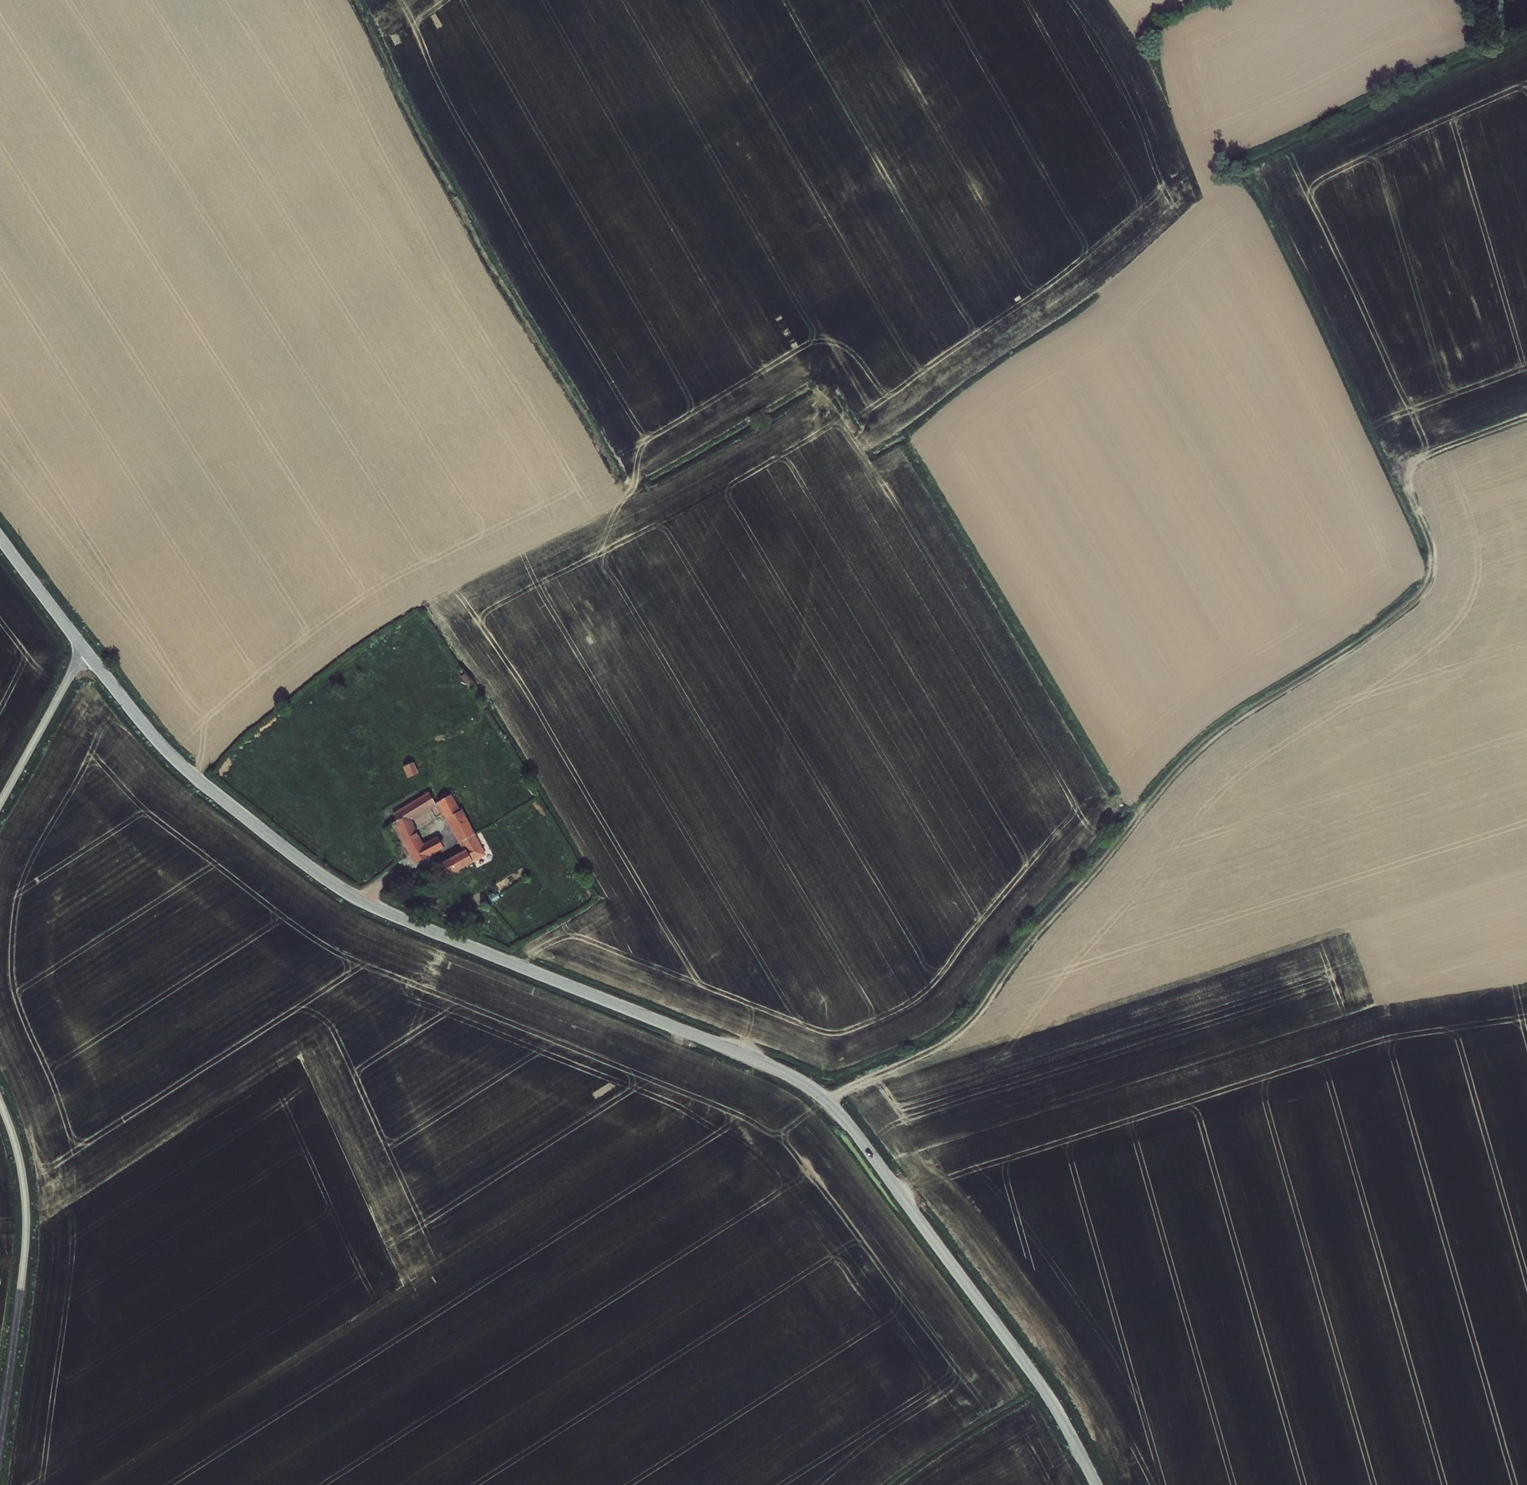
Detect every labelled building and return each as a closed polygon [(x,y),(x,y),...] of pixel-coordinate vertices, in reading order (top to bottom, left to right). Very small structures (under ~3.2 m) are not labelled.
[(403,766),(407,777),(417,773),(412,762),(403,766)] [(435,805),(428,791),(392,814),(396,822),(395,825),(409,856),(413,863),(413,864),(443,848),(437,836),(423,843),(419,835),(417,835),(416,833),(417,832),(411,820),(435,805)] [(475,834),(476,834),(462,809),(460,810),(451,794),(437,802),(458,842),(475,834)] [(475,834),(458,842),(458,843),(462,851),(465,849),(472,862),(486,855),(475,834)] [(447,876),(459,869),(472,862),(465,849),(462,851),(440,863),(447,876)] [(413,863),(409,856),(398,861),(402,869),(413,863)]
